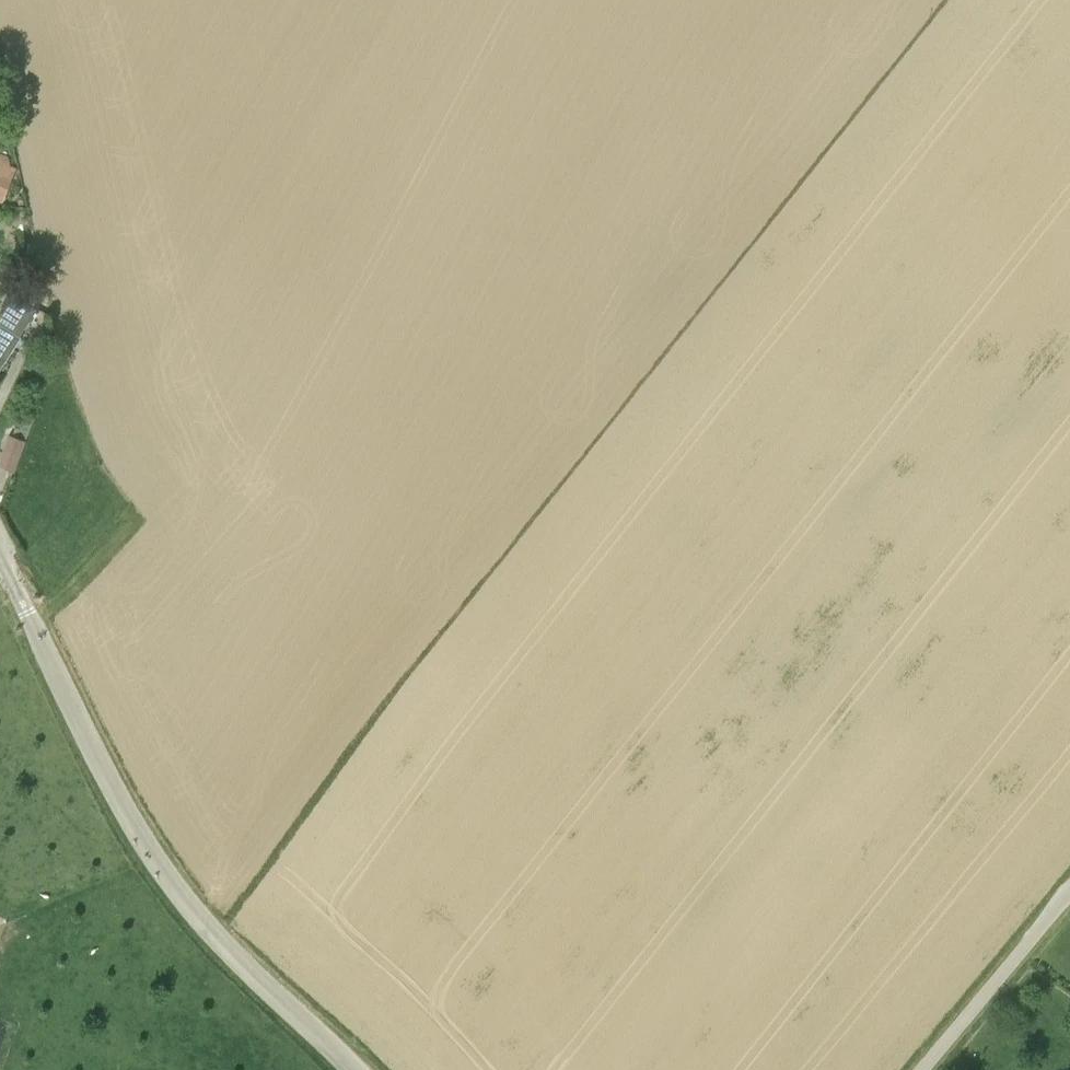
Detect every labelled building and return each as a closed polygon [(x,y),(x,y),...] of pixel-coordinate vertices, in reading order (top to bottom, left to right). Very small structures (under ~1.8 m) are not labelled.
[(0,154),(0,191),(5,193),(15,167),(10,165),(8,159),(2,155),(0,154)] [(21,338),(19,337),(36,310),(13,295),(0,316),(0,370),(18,343),(21,338)] [(26,441),(9,435),(0,457),(0,467),(13,472),(26,441)]
